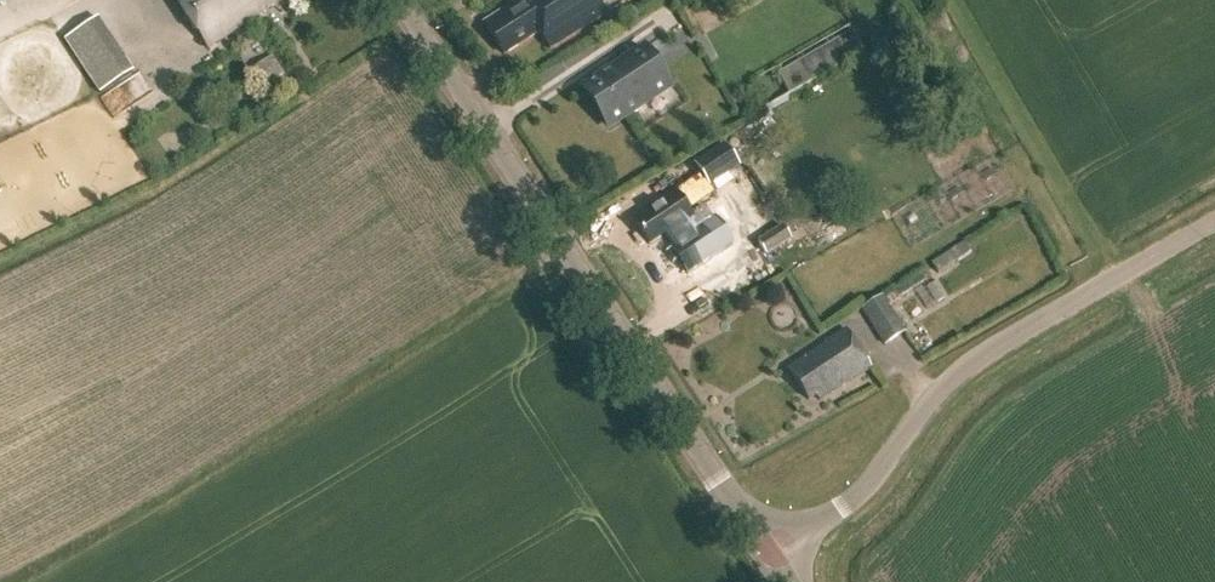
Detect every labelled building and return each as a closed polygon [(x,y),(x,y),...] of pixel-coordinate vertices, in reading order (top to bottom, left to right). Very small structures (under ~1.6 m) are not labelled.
[(206,47),(278,1),(278,0),(177,0),(183,9),(206,47)] [(518,6),(517,4),(485,24),(504,54),(538,32),(550,49),(605,14),(598,3),(603,0),(528,0),(518,6)] [(64,41),(99,94),(133,72),(98,19),(64,41)] [(800,62),(812,83),(851,60),(838,39),(800,62)] [(583,88),(600,114),(608,126),(668,86),(643,48),(583,88)] [(739,168),(724,146),(695,165),(703,176),(676,194),(675,192),(646,212),(648,214),(634,223),(650,246),(667,235),(670,239),(695,222),(687,209),(699,201),(701,204),(716,194),(711,187),(739,168)] [(783,226),(758,242),(766,256),(792,240),(783,226)] [(964,241),(932,261),(938,271),(972,251),(964,241)] [(922,275),(886,300),(883,295),(861,311),(885,347),(907,332),(891,308),(928,283),(922,275)] [(939,303),(947,299),(938,283),(929,288),(939,303)] [(873,371),(846,331),(788,371),(810,402),(817,397),(821,404),(851,383),(852,385),(873,371)]
